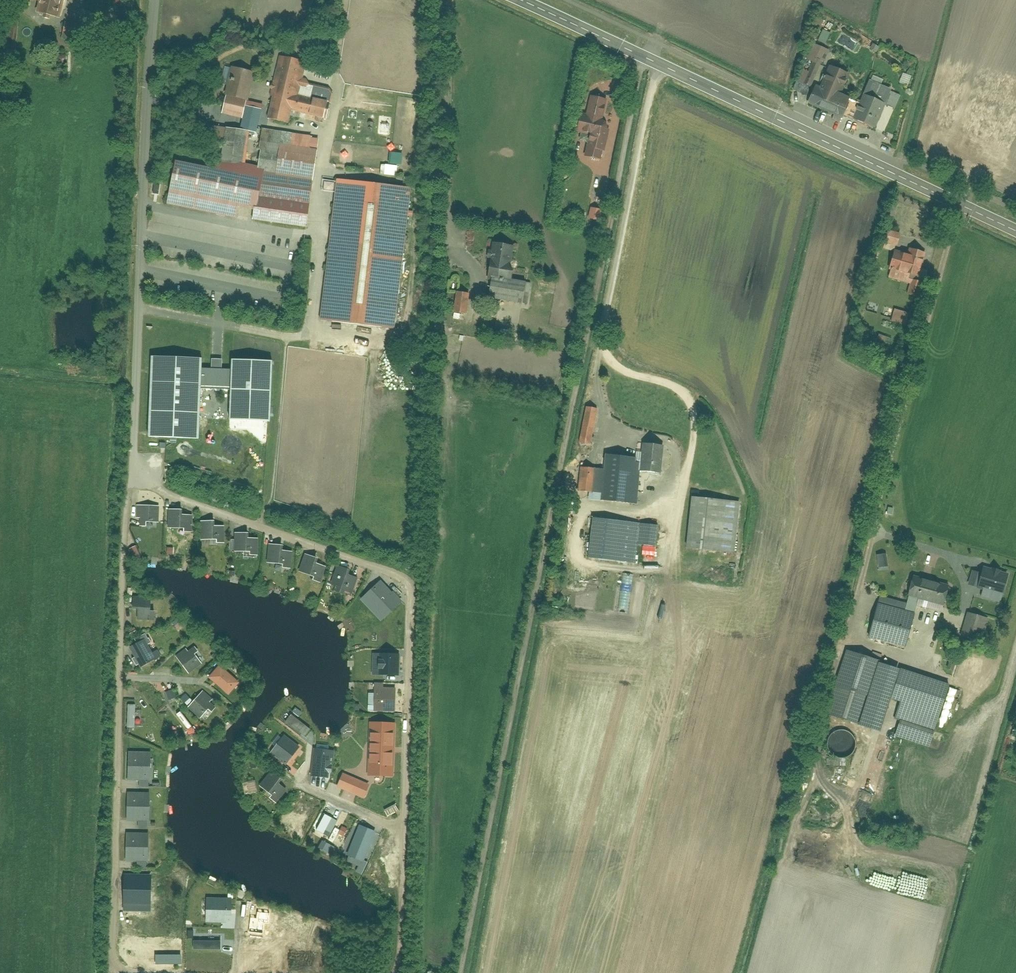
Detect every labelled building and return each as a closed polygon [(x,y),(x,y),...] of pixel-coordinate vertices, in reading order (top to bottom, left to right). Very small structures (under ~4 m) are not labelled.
[(63,15),(67,0),(47,0),(44,10),(63,15)] [(283,60),(267,118),(290,124),(294,109),(327,118),(333,91),(302,83),(306,66),(283,60)] [(840,94),(849,75),(829,66),(820,87),(815,85),(807,104),(841,118),(850,98),(840,94)] [(227,98),(247,104),(255,79),(235,73),(227,98)] [(910,85),(912,76),(904,74),(901,83),(910,85)] [(891,90),(869,81),(852,119),(874,129),(891,90)] [(601,151),(604,152),(609,131),(606,130),(607,128),(603,122),(600,122),(605,100),(590,96),(585,114),(581,113),(576,133),(585,135),(582,148),(585,148),(583,156),(599,160),(601,151)] [(280,174),(317,182),(324,150),(287,142),(280,174)] [(183,160),(174,201),(241,215),(243,205),(260,209),(268,171),(270,165),(222,155),(219,168),(183,160)] [(280,174),(268,171),(260,209),(259,217),(307,228),(317,182),(280,174)] [(342,178),(321,320),(390,330),(411,188),(342,178)] [(601,212),(590,209),(588,219),(598,222),(601,212)] [(900,236),(887,232),(882,251),(893,254),(895,248),(897,248),(900,236)] [(492,244),(487,278),(498,280),(512,282),(514,265),(510,264),(513,247),(492,244)] [(907,256),(894,252),(888,272),(890,273),(888,280),(909,286),(906,296),(918,299),(922,286),(924,286),(928,273),(921,271),(926,255),(909,250),(907,256)] [(512,282),(498,280),(495,299),(530,304),(533,285),(512,282)] [(471,321),(474,292),(460,290),(456,319),(471,321)] [(918,310),(911,308),(909,315),(894,311),(890,323),(912,330),(918,310)] [(887,351),(891,340),(876,335),(872,346),(887,351)] [(202,371),(202,363),(151,361),(148,442),(199,443),(201,390),(202,371)] [(230,425),(271,427),(273,367),(233,365),(232,373),(232,391),(230,425)] [(202,371),(201,390),(232,391),(232,373),(217,372),(202,371)] [(580,430),(591,432),(596,407),(584,405),(580,430)] [(639,454),(638,469),(660,470),(663,440),(640,438),(639,454)] [(601,499),(636,501),(638,469),(639,454),(604,451),(603,466),(602,490),(601,499)] [(577,488),(602,490),(603,466),(578,464),(577,488)] [(684,546),(733,551),(739,498),(690,492),(684,546)] [(159,504),(135,504),(135,515),(139,515),(139,523),(145,523),(145,519),(159,519),(159,504)] [(172,507),(171,527),(187,528),(187,531),(195,531),(196,514),(184,513),(185,508),(172,507)] [(586,555),(633,562),(637,541),(640,521),(592,514),(586,555)] [(221,521),(204,521),(204,539),(222,539),(222,543),(227,543),(228,526),(221,526),(221,521)] [(659,524),(640,521),(637,541),(655,544),(659,524)] [(254,532),(237,532),(237,550),(256,550),(255,554),(261,554),(261,537),(254,537),(254,532)] [(288,545),(271,544),(271,562),(289,562),(289,566),(294,566),(295,549),(288,549),(288,545)] [(137,546),(131,548),(134,559),(141,557),(137,546)] [(876,552),(878,566),(887,565),(885,551),(876,552)] [(323,559),(308,553),(302,571),(320,577),(319,580),(326,583),(332,567),(322,563),(323,559)] [(339,564),(332,583),(342,587),(340,590),(350,594),(351,591),(358,594),(364,578),(355,574),(357,570),(339,564)] [(1001,594),(1008,572),(984,565),(982,572),(977,586),(1001,594)] [(967,583),(977,586),(982,572),(972,568),(967,583)] [(618,611),(629,612),(632,574),(621,573),(618,611)] [(941,604),(948,583),(912,573),(906,593),(908,594),(918,597),(941,604)] [(386,582),(365,601),(382,620),(403,601),(386,582)] [(904,609),(913,611),(918,597),(908,594),(904,609)] [(150,596),(134,595),(134,605),(137,605),(137,618),(154,619),(154,606),(150,606),(150,596)] [(903,646),(913,611),(904,609),(877,601),(867,636),(903,646)] [(982,639),(989,617),(967,611),(960,633),(982,639)] [(129,644),(139,665),(161,654),(157,647),(152,650),(145,636),(129,644)] [(175,655),(189,673),(202,662),(194,652),(198,649),(194,644),(188,649),(186,647),(175,655)] [(837,682),(866,691),(877,658),(848,649),(837,682)] [(401,655),(376,655),(376,673),(400,673),(401,655)] [(206,675),(227,694),(240,680),(219,661),(206,675)] [(949,681),(900,665),(891,695),(899,698),(939,711),(949,681)] [(861,722),(870,693),(866,691),(837,682),(828,711),(861,722)] [(373,709),(394,710),(395,686),(373,686),(373,709)] [(174,689),(167,692),(170,699),(177,696),(174,689)] [(202,689),(186,707),(198,717),(207,707),(211,710),(216,705),(209,699),(211,697),(202,689)] [(933,729),(939,711),(899,698),(894,716),(899,718),(933,729)] [(290,712),(283,721),(303,738),(310,730),(290,712)] [(933,729),(899,718),(893,735),(928,746),(933,729)] [(394,773),(395,721),(368,720),(367,773),(394,773)] [(269,750),(284,763),(300,743),(285,731),(269,750)] [(335,751),(315,748),(312,775),(331,777),(335,751)] [(150,751),(128,750),(127,778),(139,778),(138,785),(148,785),(150,751)] [(269,768),(258,783),(271,793),(282,778),(269,768)] [(362,796),(368,784),(342,772),(337,785),(362,796)] [(247,794),(259,791),(256,780),(244,783),(247,794)] [(149,791),(127,790),(126,818),(138,819),(138,825),(147,826),(149,791)] [(314,832),(327,839),(338,817),(325,810),(314,832)] [(377,833),(361,826),(350,853),(366,859),(377,833)] [(147,831),(126,830),(125,858),(136,858),(136,865),(146,865),(147,831)] [(329,843),(325,849),(332,854),(336,847),(329,843)] [(152,877),(124,877),(123,915),(151,915),(152,877)] [(235,899),(209,898),(209,922),(234,922),(235,899)] [(270,913),(251,910),(248,932),(265,934),(266,926),(268,926),(270,913)] [(222,940),(195,940),(195,948),(221,948),(222,940)] [(181,955),(154,955),(154,963),(181,963),(181,955)]
